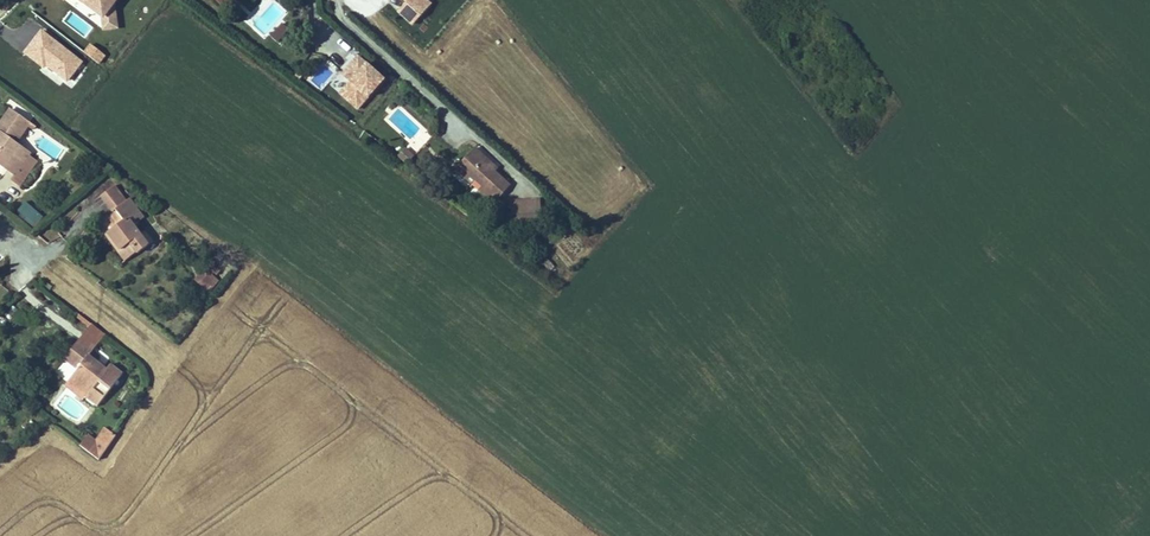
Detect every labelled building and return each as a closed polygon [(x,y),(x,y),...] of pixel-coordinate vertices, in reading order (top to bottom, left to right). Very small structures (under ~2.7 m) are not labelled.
[(87,0),(106,15),(108,27),(120,25),(117,1),(110,10),(98,0),(88,0),(87,0)] [(110,10),(117,1),(118,0),(98,0),(110,10)] [(235,0),(215,0),(226,10),(235,0)] [(406,1),(397,11),(412,25),(433,2),(430,0),(405,0),(406,1)] [(279,42),(291,30),(283,23),(271,34),(279,42)] [(67,84),(84,60),(41,28),(23,52),(67,84)] [(347,81),(337,94),(360,111),(386,75),(355,53),(339,75),(347,81)] [(13,146),(27,126),(6,112),(0,121),(0,168),(13,177),(10,181),(19,188),(35,164),(26,158),(27,155),(13,146)] [(406,163),(414,156),(406,147),(398,155),(406,163)] [(479,194),(496,209),(512,190),(490,172),(493,169),(475,154),(460,171),(478,186),(483,190),(479,194)] [(394,171),(403,178),(409,172),(400,163),(394,171)] [(478,186),(460,171),(457,175),(474,190),(478,186)] [(149,245),(133,225),(141,219),(127,200),(124,203),(109,185),(96,196),(110,213),(113,211),(118,217),(122,222),(116,227),(107,234),(120,250),(116,252),(124,262),(135,253),(136,255),(149,245)] [(35,227),(44,216),(25,200),(16,211),(35,227)] [(540,205),(511,207),(512,225),(541,224),(540,205)] [(116,227),(122,222),(118,217),(112,221),(116,227)] [(107,234),(104,236),(116,252),(120,250),(107,234)] [(202,289),(212,278),(204,272),(195,283),(202,289)] [(92,326),(80,342),(94,353),(107,337),(92,326)] [(108,373),(89,359),(94,353),(80,342),(65,360),(79,371),(72,380),(91,394),(88,398),(99,407),(123,376),(112,368),(108,373)] [(72,380),(69,384),(88,398),(91,394),(72,380)] [(30,424),(23,430),(27,436),(34,431),(30,424)] [(103,426),(97,437),(87,432),(79,447),(102,459),(115,433),(103,426)]
